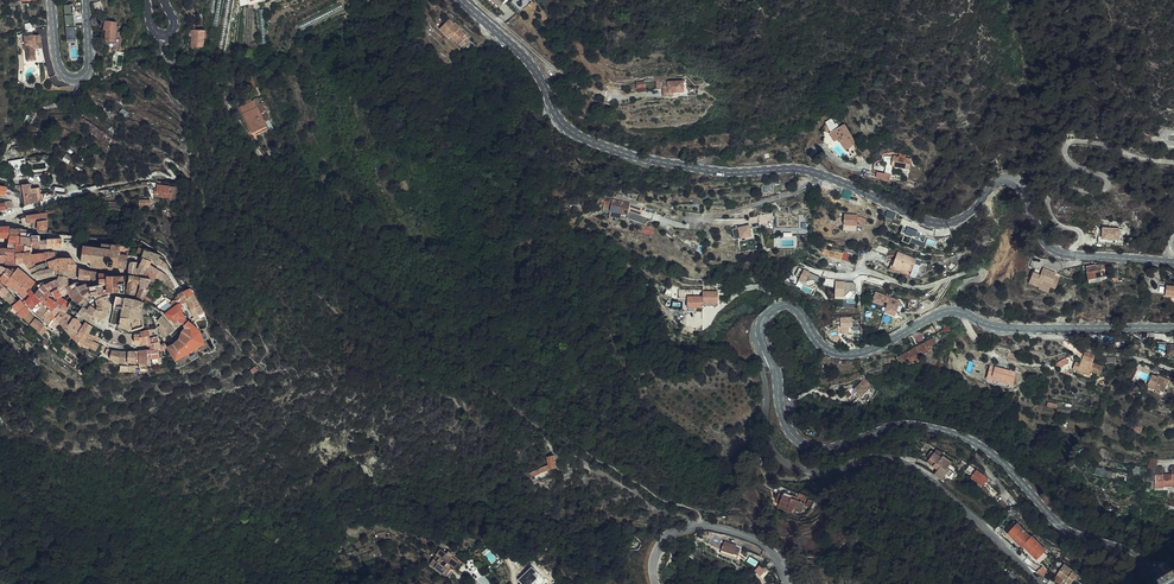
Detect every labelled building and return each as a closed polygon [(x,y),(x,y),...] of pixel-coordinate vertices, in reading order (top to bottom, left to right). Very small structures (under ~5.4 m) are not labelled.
[(64,4),(65,14),(73,13),(73,4),(64,4)] [(73,14),(64,15),(66,42),(76,41),(73,14)] [(107,41),(106,48),(118,50),(121,34),(117,33),(118,27),(115,27),(116,23),(104,21),(103,31),(105,31),(104,41),(107,41)] [(454,24),(451,26),(464,32),(465,30),(460,26),(459,27),(454,24)] [(473,41),(464,32),(451,26),(444,34),(453,43),(454,42),(464,50),(473,41)] [(193,30),(193,35),(194,43),(191,45),(191,48),(203,47),(202,38),(203,38),(203,29),(193,30)] [(25,61),(34,60),(33,48),(33,44),(39,43),(37,35),(23,37),(25,61)] [(180,53),(176,59),(182,64),(186,58),(180,53)] [(248,86),(254,83),(252,78),(246,80),(248,86)] [(663,88),(669,88),(668,95),(674,95),(689,97),(690,86),(675,84),(676,81),(663,79),(663,88)] [(257,91),(258,96),(259,97),(261,96),(258,89),(257,90),(254,83),(248,86),(251,93),(257,91)] [(259,136),(260,136),(262,134),(260,131),(263,129),(267,127),(257,109),(256,110),(252,103),(251,104),(250,104),(247,106),(240,110),(252,134),(256,132),(259,136)] [(260,104),(259,105),(258,105),(257,106),(272,134),(275,132),(260,104)] [(274,127),(276,126),(267,107),(264,108),(274,127)] [(177,128),(156,116),(154,120),(175,132),(177,128)] [(836,119),(829,123),(834,132),(834,133),(839,141),(843,138),(851,149),(862,142),(847,120),(839,125),(836,119)] [(120,127),(91,120),(90,126),(119,133),(120,127)] [(824,135),(828,142),(833,139),(829,133),(824,135)] [(297,165),(301,163),(302,162),(294,149),(292,147),(289,149),(293,156),(292,157),(297,165)] [(899,157),(917,162),(919,153),(901,148),(899,157)] [(10,169),(27,166),(25,157),(9,161),(10,169)] [(908,167),(901,165),(900,167),(884,163),(883,168),(889,169),(888,171),(896,173),(897,170),(907,172),(908,167)] [(276,173),(282,183),(284,181),(286,180),(282,174),(281,171),(276,173)] [(877,171),(876,178),(890,181),(891,174),(877,171)] [(282,188),(287,185),(284,181),(282,183),(276,173),(274,174),(282,188)] [(40,194),(36,194),(35,188),(30,189),(29,183),(21,185),(13,186),(14,190),(20,192),(22,192),(23,196),(35,195),(36,203),(42,202),(42,200),(66,195),(65,189),(54,187),(55,192),(48,194),(47,193),(40,194)] [(412,195),(417,192),(414,186),(409,188),(412,195)] [(172,187),(159,187),(159,191),(159,193),(157,193),(157,198),(175,199),(175,194),(172,194),(172,187)] [(23,196),(24,205),(36,203),(35,195),(23,196)] [(14,207),(13,201),(11,202),(11,200),(5,201),(5,203),(0,204),(0,210),(14,207)] [(633,210),(617,207),(617,212),(608,210),(608,215),(616,216),(616,219),(632,221),(633,210)] [(56,215),(56,212),(55,210),(55,209),(47,210),(48,217),(56,215)] [(48,217),(47,210),(38,212),(40,221),(48,219),(48,218),(48,217)] [(867,223),(868,213),(854,213),(854,223),(867,223)] [(32,222),(34,222),(35,222),(33,214),(28,215),(29,221),(25,222),(25,223),(25,224),(31,226),(32,222)] [(23,223),(25,223),(25,222),(29,221),(28,215),(21,216),(23,223)] [(40,221),(35,222),(34,222),(33,227),(39,229),(47,227),(48,221),(48,219),(40,221)] [(752,225),(733,227),(734,239),(753,237),(752,225)] [(0,237),(8,237),(9,227),(0,228),(0,237)] [(907,227),(906,234),(917,237),(918,229),(907,227)] [(1102,227),(1103,239),(1120,239),(1120,227),(1102,227)] [(17,236),(17,245),(22,245),(22,238),(22,232),(27,233),(27,230),(20,229),(18,229),(17,236)] [(36,235),(32,235),(32,238),(32,247),(40,248),(40,238),(40,235),(36,235)] [(904,235),(902,241),(925,246),(926,241),(904,235)] [(47,237),(47,238),(47,247),(63,246),(63,239),(63,238),(47,237)] [(24,246),(25,246),(26,247),(26,249),(32,250),(32,248),(32,247),(32,238),(31,239),(30,246),(27,246),(27,238),(25,238),(24,246)] [(112,269),(113,266),(115,250),(120,251),(120,244),(102,242),(101,247),(84,244),(82,261),(91,262),(90,266),(112,269)] [(34,260),(33,254),(33,252),(26,253),(26,249),(17,249),(17,247),(17,245),(10,244),(10,246),(9,248),(13,248),(12,256),(19,256),(20,262),(21,262),(27,263),(27,262),(34,260)] [(148,258),(150,250),(143,248),(139,246),(138,251),(142,253),(142,256),(142,257),(143,257),(148,258)] [(925,258),(908,248),(904,254),(900,261),(913,270),(918,262),(921,264),(925,258)] [(115,250),(113,266),(125,268),(126,268),(128,254),(121,253),(121,251),(120,251),(115,250)] [(166,266),(169,264),(165,258),(160,256),(160,254),(150,250),(148,258),(152,259),(154,260),(155,261),(158,263),(159,263),(160,264),(166,266)] [(43,252),(45,261),(46,263),(56,261),(56,258),(55,252),(49,251),(43,252)] [(45,261),(43,252),(33,254),(34,260),(37,267),(45,261)] [(896,263),(914,274),(921,264),(918,262),(913,270),(900,261),(904,254),(902,253),(896,263)] [(19,256),(12,256),(7,256),(7,262),(7,263),(19,264),(20,262),(19,256)] [(61,257),(58,257),(56,258),(56,261),(46,263),(47,269),(49,268),(56,268),(60,267),(61,262),(61,257)] [(61,257),(61,262),(64,263),(64,268),(77,270),(77,263),(76,261),(73,257),(61,257)] [(27,263),(32,270),(37,267),(34,260),(27,262),(27,263)] [(35,274),(47,269),(46,263),(45,261),(37,267),(32,270),(35,274)] [(137,261),(130,261),(128,270),(133,271),(134,267),(135,267),(137,261)] [(138,267),(136,275),(142,275),(146,276),(150,264),(145,262),(142,268),(138,267)] [(154,279),(161,268),(161,267),(160,267),(150,264),(146,276),(150,278),(154,279)] [(9,268),(3,265),(0,268),(4,275),(9,268)] [(127,271),(128,274),(131,274),(133,274),(136,275),(138,267),(137,266),(137,267),(135,267),(134,267),(133,271),(128,270),(127,271)] [(31,289),(37,283),(32,278),(26,273),(19,267),(17,270),(10,279),(15,282),(12,286),(16,289),(18,290),(20,292),(22,294),(25,298),(31,289)] [(9,268),(4,275),(3,276),(7,283),(12,286),(15,282),(10,279),(17,270),(15,268),(13,270),(9,268)] [(55,275),(56,268),(49,268),(47,269),(49,277),(54,275),(55,275)] [(63,269),(63,277),(69,278),(76,278),(77,270),(64,268),(63,269)] [(169,274),(161,268),(154,279),(161,282),(168,286),(173,280),(169,275),(169,274)] [(806,283),(810,270),(804,268),(799,281),(806,283)] [(47,269),(35,274),(38,280),(49,277),(47,269)] [(63,277),(63,269),(60,269),(60,276),(59,279),(62,286),(65,285),(66,284),(69,284),(69,281),(69,278),(63,277)] [(85,269),(84,278),(97,280),(98,272),(92,270),(85,269)] [(1120,281),(1124,279),(1126,279),(1124,271),(1118,273),(1119,277),(1120,281)] [(818,281),(820,276),(811,272),(809,277),(818,281)] [(131,274),(128,274),(128,276),(128,277),(131,277),(131,280),(128,280),(128,283),(136,285),(137,285),(138,283),(140,283),(142,275),(136,275),(133,274),(131,274)] [(1101,285),(1111,282),(1110,280),(1109,274),(1107,275),(1097,277),(1098,282),(1100,282),(1101,285)] [(111,275),(111,279),(106,279),(106,283),(112,283),(117,283),(116,275),(111,275)] [(150,278),(146,276),(142,275),(140,283),(139,286),(136,297),(142,299),(149,288),(147,287),(150,278)] [(1051,282),(1044,280),(1041,288),(1052,291),(1051,293),(1061,296),(1062,294),(1063,291),(1068,292),(1070,284),(1066,283),(1067,280),(1057,276),(1055,281),(1052,280),(1051,282)] [(59,279),(50,283),(53,289),(54,290),(60,287),(62,286),(59,279)] [(172,288),(176,285),(173,280),(168,286),(172,288)] [(53,289),(50,283),(48,284),(47,285),(45,281),(39,284),(41,288),(36,294),(42,300),(50,290),(52,290),(53,289)] [(835,281),(836,296),(846,296),(845,290),(856,290),(855,281),(835,281)] [(69,292),(66,294),(73,303),(76,298),(79,295),(82,292),(84,290),(80,284),(78,285),(76,282),(66,287),(69,292)] [(85,283),(81,284),(80,284),(84,290),(82,292),(84,295),(91,293),(90,285),(88,285),(88,282),(85,283)] [(127,293),(134,296),(136,285),(128,283),(127,293)] [(184,292),(187,298),(188,300),(195,295),(188,284),(185,287),(182,290),(184,292)] [(64,295),(66,294),(69,292),(66,287),(65,285),(62,286),(60,287),(64,295)] [(5,297),(10,292),(5,286),(0,293),(5,297)] [(54,290),(58,298),(64,295),(60,287),(54,290)] [(675,293),(682,296),(685,290),(677,287),(675,293)] [(95,296),(95,299),(101,297),(107,295),(107,292),(106,288),(103,290),(103,292),(98,294),(94,295),(95,296)] [(1060,300),(1061,296),(1051,293),(1052,291),(1041,288),(1040,291),(1051,295),(1050,296),(1060,300)] [(37,302),(40,305),(41,303),(40,302),(42,300),(36,294),(31,289),(25,298),(27,302),(28,304),(32,308),(37,302)] [(50,290),(42,300),(43,302),(47,306),(50,298),(51,295),(52,294),(50,290)] [(179,295),(176,297),(178,302),(181,300),(181,301),(183,300),(187,298),(184,292),(182,290),(179,291),(178,292),(179,295)] [(688,306),(719,306),(719,290),(703,290),(703,295),(687,295),(688,306)] [(876,291),(872,302),(886,306),(884,312),(896,316),(901,299),(876,291)] [(76,298),(81,304),(87,299),(84,295),(82,292),(79,295),(76,298)] [(73,303),(66,294),(64,295),(58,298),(59,300),(62,298),(71,306),(73,303)] [(13,295),(8,300),(14,305),(18,300),(13,295)] [(140,311),(143,302),(143,301),(132,298),(123,296),(123,297),(115,296),(113,307),(121,309),(118,326),(131,331),(139,328),(142,327),(140,311)] [(11,308),(17,314),(20,311),(26,305),(21,297),(18,300),(14,305),(11,308)] [(87,299),(81,304),(84,307),(92,300),(92,297),(87,299)] [(190,307),(200,302),(197,297),(188,302),(190,307)] [(50,298),(47,306),(49,309),(51,311),(55,315),(60,308),(57,306),(59,303),(58,302),(55,301),(50,298)] [(58,302),(59,303),(69,310),(70,308),(71,306),(62,298),(59,300),(59,301),(58,302)] [(80,313),(85,308),(84,307),(81,304),(76,298),(73,303),(80,311),(79,312),(80,313)] [(162,306),(166,311),(177,302),(175,298),(170,303),(169,301),(162,306)] [(172,317),(174,322),(185,317),(188,315),(187,314),(184,306),(181,301),(181,300),(178,302),(177,302),(166,311),(165,312),(169,319),(172,317)] [(37,302),(32,308),(34,311),(40,305),(37,302)] [(49,309),(47,306),(43,302),(41,303),(40,305),(34,311),(38,315),(37,316),(40,319),(41,318),(49,309)] [(193,316),(205,309),(200,302),(190,307),(193,316)] [(56,316),(61,322),(65,316),(68,312),(75,318),(76,317),(69,310),(59,303),(57,306),(60,308),(55,315),(56,316)] [(71,306),(78,313),(79,312),(80,311),(73,303),(71,306)] [(20,311),(24,316),(30,310),(26,305),(20,311)] [(87,311),(89,313),(93,316),(96,308),(94,307),(90,305),(89,306),(87,311)] [(96,308),(93,316),(96,317),(104,318),(106,310),(96,308)] [(43,319),(51,311),(49,309),(41,318),(43,319)] [(27,320),(32,313),(30,310),(24,316),(27,320)] [(56,316),(55,315),(51,311),(43,319),(42,320),(48,324),(56,316)] [(76,319),(75,318),(68,312),(65,316),(73,323),(76,319)] [(170,325),(166,319),(162,315),(157,319),(159,324),(166,335),(173,330),(172,328),(170,325)] [(55,332),(61,322),(56,316),(48,324),(46,327),(48,328),(55,332)] [(73,323),(65,316),(61,322),(68,331),(73,326),(74,324),(73,323)] [(35,318),(35,317),(30,323),(30,324),(40,331),(44,325),(35,318)] [(188,320),(185,317),(174,322),(175,325),(176,326),(177,326),(178,326),(179,326),(184,325),(188,320)] [(74,324),(73,326),(78,331),(79,329),(82,330),(84,326),(82,325),(78,320),(76,319),(73,323),(74,324)] [(194,326),(191,323),(188,320),(184,325),(186,326),(182,331),(179,339),(173,344),(168,347),(175,359),(204,342),(199,330),(197,329),(194,326)] [(88,336),(89,333),(90,332),(93,326),(86,322),(84,325),(84,326),(82,330),(81,331),(88,336)] [(156,326),(163,338),(166,335),(159,324),(156,326)] [(74,338),(78,332),(78,331),(73,326),(68,331),(74,338)] [(79,335),(86,340),(87,338),(88,336),(81,331),(80,333),(79,335)] [(78,332),(74,338),(82,346),(84,343),(86,340),(79,335),(80,333),(78,332)] [(134,344),(142,344),(146,344),(144,332),(140,332),(140,334),(133,334),(134,344)] [(918,350),(917,348),(905,356),(908,361),(912,359),(913,361),(921,356),(920,354),(924,351),(926,353),(935,347),(934,345),(940,341),(937,336),(921,346),(922,348),(918,350)] [(93,341),(87,338),(86,340),(84,343),(97,350),(100,344),(98,343),(95,342),(93,341)] [(165,355),(165,352),(161,345),(157,347),(158,356),(161,356),(165,355)] [(109,358),(120,361),(121,352),(111,350),(107,349),(105,353),(110,354),(109,358)] [(148,361),(148,360),(148,350),(139,351),(139,360),(148,361)] [(128,351),(121,352),(120,361),(128,362),(128,360),(128,351)] [(1097,380),(1098,376),(1109,379),(1112,371),(1097,366),(1099,359),(1089,356),(1085,368),(1081,367),(1080,367),(1080,369),(1078,374),(1097,380)] [(990,364),(987,379),(1014,385),(1017,370),(990,364)] [(1070,364),(1059,372),(1065,374),(1073,368),(1070,364)] [(872,400),(876,397),(880,390),(881,388),(882,387),(871,375),(866,381),(864,383),(858,385),(861,388),(862,389),(869,396),(872,400)] [(1164,376),(1163,378),(1161,377),(1157,376),(1153,387),(1160,390),(1161,389),(1164,390),(1170,392),(1173,382),(1173,381),(1164,376)] [(860,389),(872,400),(869,396),(862,389),(861,388),(860,389)] [(886,392),(880,390),(876,397),(882,400),(886,392)] [(1147,429),(1137,424),(1135,429),(1141,432),(1145,434),(1147,429)] [(1141,432),(1135,429),(1132,434),(1139,437),(1141,432)] [(937,452),(953,464),(956,460),(947,454),(948,451),(941,447),(939,450),(937,452)] [(946,477),(949,471),(951,473),(953,470),(951,468),(953,464),(937,452),(935,457),(940,460),(937,464),(941,466),(942,465),(944,466),(940,473),(946,477)] [(562,468),(560,456),(552,457),(554,465),(555,470),(562,468)] [(1157,489),(1156,458),(1148,458),(1149,489),(1157,489)] [(980,467),(976,475),(988,484),(991,479),(988,477),(991,473),(980,467)] [(1173,478),(1173,474),(1171,475),(1170,468),(1163,469),(1164,476),(1160,477),(1162,484),(1164,484),(1165,493),(1173,491),(1173,489),(1173,488),(1173,478)] [(807,514),(811,497),(800,495),(799,498),(799,502),(783,499),(783,502),(780,502),(779,506),(782,508),(781,512),(795,515),(796,511),(807,514)] [(1011,523),(1015,526),(1023,519),(1019,515),(1011,523)] [(1029,539),(1030,538),(1038,529),(1024,517),(1023,519),(1015,526),(1029,539)] [(1054,541),(1039,528),(1038,529),(1030,538),(1045,552),(1054,541)] [(738,556),(740,550),(736,549),(733,547),(733,545),(721,541),(719,550),(738,556)] [(434,559),(429,564),(436,569),(437,568),(441,571),(440,572),(446,577),(450,572),(448,570),(451,567),(457,572),(464,564),(449,552),(446,555),(440,549),(435,555),(438,557),(436,560),(434,559)] [(718,554),(737,560),(738,556),(719,550),(718,554)] [(1045,552),(1038,559),(1041,562),(1048,555),(1045,552)] [(1078,575),(1082,570),(1085,567),(1081,564),(1082,563),(1072,556),(1065,565),(1068,568),(1072,570),(1078,575)] [(1044,563),(1051,569),(1054,564),(1049,558),(1044,563)] [(755,570),(761,575),(766,570),(761,564),(755,570)] [(524,569),(523,581),(534,582),(535,570),(524,569)]
